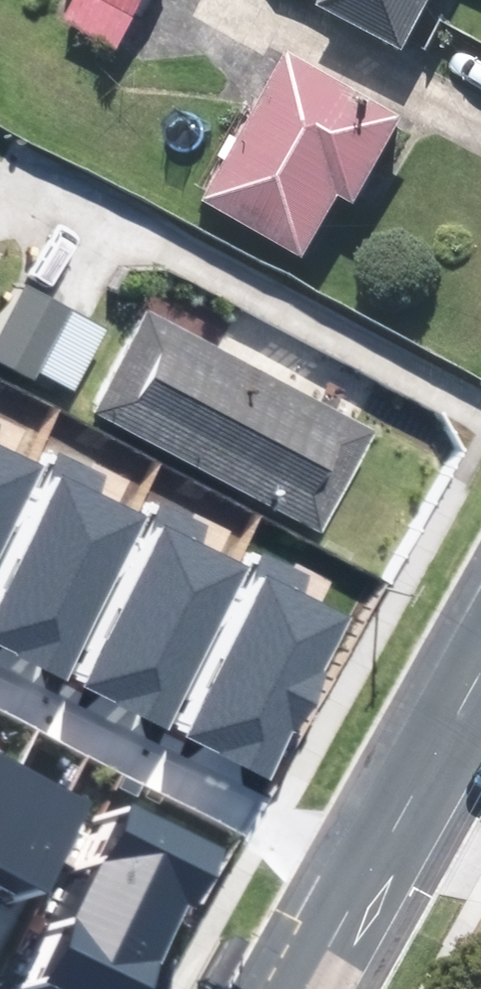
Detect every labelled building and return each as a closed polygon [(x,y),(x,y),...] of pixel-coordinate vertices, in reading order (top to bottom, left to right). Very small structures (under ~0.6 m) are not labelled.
[(53,13),(122,50),(149,0),(60,0),(53,13)] [(327,1),(409,46),(434,0),(328,0),(327,1)] [(409,125),(296,61),(215,202),(307,255),(343,193),(363,205),(409,125)] [(14,286),(0,313),(0,362),(20,372),(54,307),(14,286)] [(354,427),(127,308),(77,403),(304,523),(354,427)] [(44,466),(0,443),(0,553),(44,466)] [(0,608),(0,650),(68,685),(152,520),(106,497),(114,482),(75,462),(0,608)] [(175,511),(84,690),(169,733),(253,569),(207,546),(215,531),(175,511)] [(279,560),(187,740),(272,783),(356,619),(310,596),(318,581),(279,560)] [(36,772),(0,755),(0,848),(36,772)] [(0,848),(0,872),(45,893),(90,798),(36,772),(0,848)] [(61,949),(42,986),(47,988),(137,988),(181,903),(192,909),(219,856),(130,811),(61,949)]
